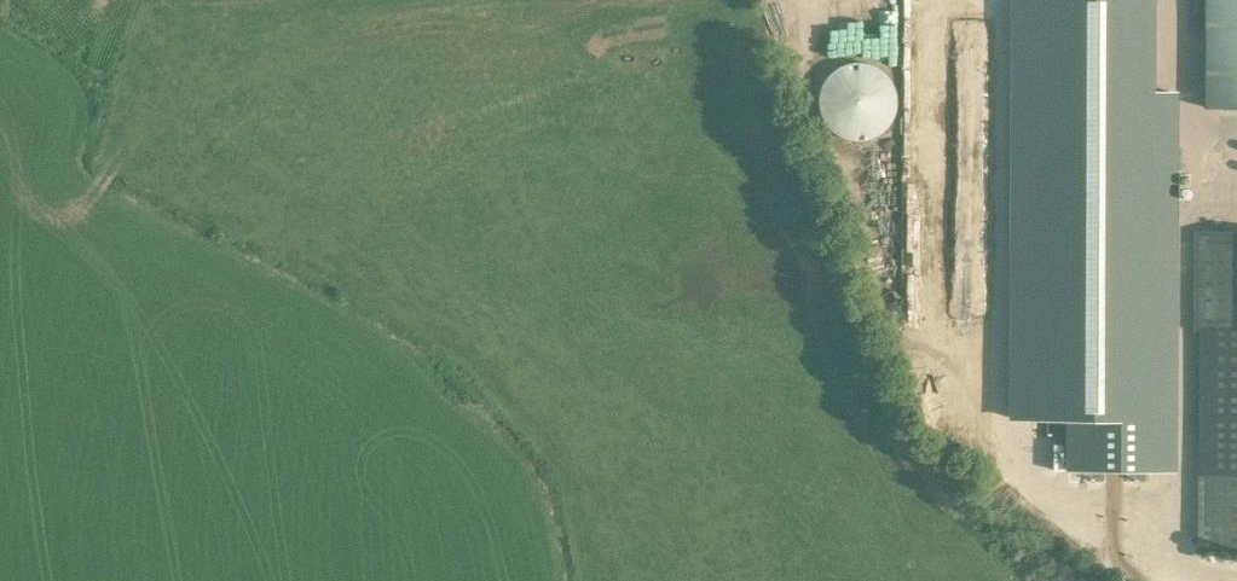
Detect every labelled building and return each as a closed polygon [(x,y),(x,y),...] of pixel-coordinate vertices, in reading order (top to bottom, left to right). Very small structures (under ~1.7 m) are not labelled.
[(1013,422),(1067,422),(1067,473),(1168,473),(1170,96),(1146,95),(1146,0),(1015,0),(1013,422)] [(1236,108),(1236,0),(1204,0),(1204,108),(1236,108)] [(887,134),(889,65),(818,63),(817,132),(887,134)] [(1197,231),(1195,546),(1236,547),(1236,231),(1197,231)]
